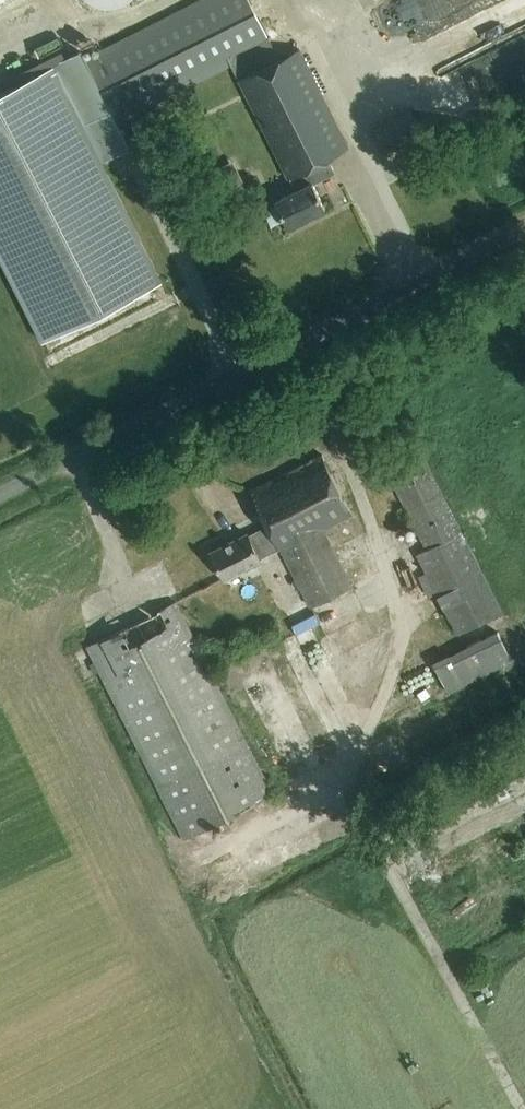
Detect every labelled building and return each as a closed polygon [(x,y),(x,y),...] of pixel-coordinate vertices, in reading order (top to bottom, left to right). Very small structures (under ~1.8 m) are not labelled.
[(53,66),(0,92),(0,252),(44,339),(161,280),(101,161),(129,147),(115,120),(227,63),(285,177),(287,176),(294,190),(274,201),(287,225),(323,207),(310,182),(332,171),(325,156),(346,146),(297,49),(279,58),(250,0),(199,0),(84,58),(80,52),(53,66)] [(427,44),(480,20),(499,11),(495,2),(500,0),(471,0),(418,24),(427,44)] [(232,160),(208,171),(219,193),(242,181),(232,160)] [(457,634),(503,611),(421,450),(385,468),(426,549),(416,554),(425,573),(418,577),(428,597),(436,593),(457,634)] [(283,554),(285,553),(313,608),(353,587),(324,529),(356,513),(326,454),(253,490),(271,527),(252,537),(251,535),(212,555),(226,583),(265,563),(264,560),(281,551),(283,554)] [(185,836),(271,793),(177,604),(90,648),(185,836)] [(500,626),(434,659),(450,690),(515,658),(500,626)] [(318,633),(286,650),(298,672),(329,655),(318,633)]
